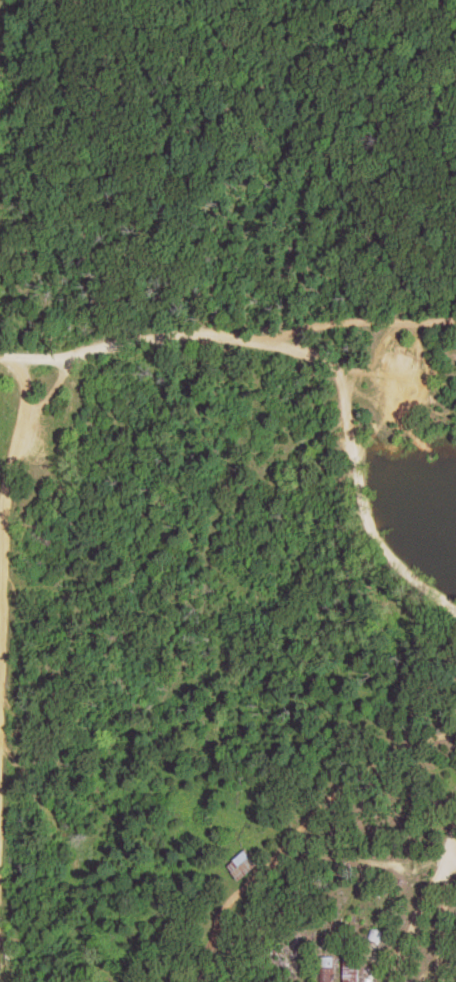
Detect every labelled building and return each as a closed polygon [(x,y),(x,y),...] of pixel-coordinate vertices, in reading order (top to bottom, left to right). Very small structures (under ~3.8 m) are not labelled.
[(259,865),(247,850),(227,865),(238,881),(259,865)] [(336,956),(320,956),(320,981),(336,981),(336,956)] [(362,956),(343,956),(343,981),(362,981),(362,956)]
